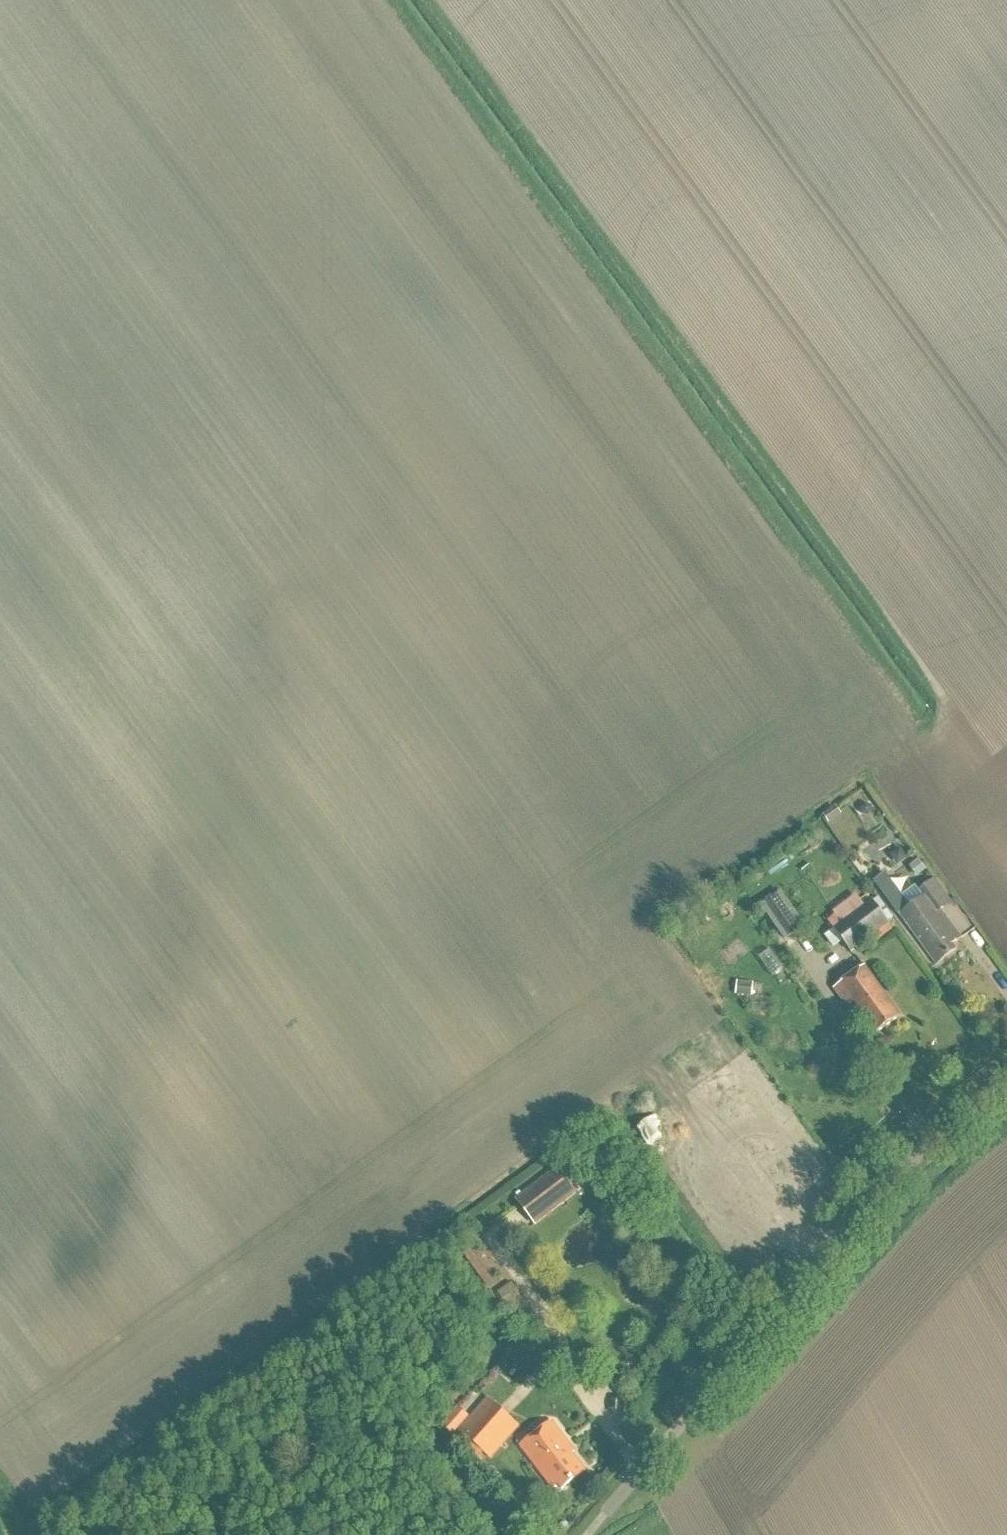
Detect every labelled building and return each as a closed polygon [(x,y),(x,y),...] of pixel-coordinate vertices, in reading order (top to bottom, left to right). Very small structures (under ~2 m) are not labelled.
[(829,824),(842,815),(835,806),(823,816),(829,824)] [(918,878),(927,871),(918,861),(909,868),(918,878)] [(954,945),(963,939),(943,910),(953,903),(936,880),(921,891),(925,897),(911,908),(886,875),(876,883),(937,966),(958,950),(954,945)] [(794,912),(782,893),(762,907),(774,926),(794,912)] [(853,955),(890,929),(873,905),(866,909),(857,897),(834,914),(843,926),(836,932),(853,955)] [(878,1037),(902,1020),(866,970),(835,992),(852,1017),(860,1011),(878,1037)] [(752,997),(754,984),(737,982),(736,996),(752,997)] [(516,1200),(535,1225),(580,1192),(561,1166),(516,1200)] [(503,1301),(517,1291),(512,1284),(498,1293),(503,1301)] [(489,1399),(472,1418),(460,1431),(492,1460),(521,1428),(489,1399)] [(454,1436),(459,1430),(471,1417),(461,1408),(444,1427),(454,1436)] [(562,1490),(585,1472),(572,1454),(575,1452),(552,1422),(520,1447),(553,1489),(558,1485),(562,1490)]
